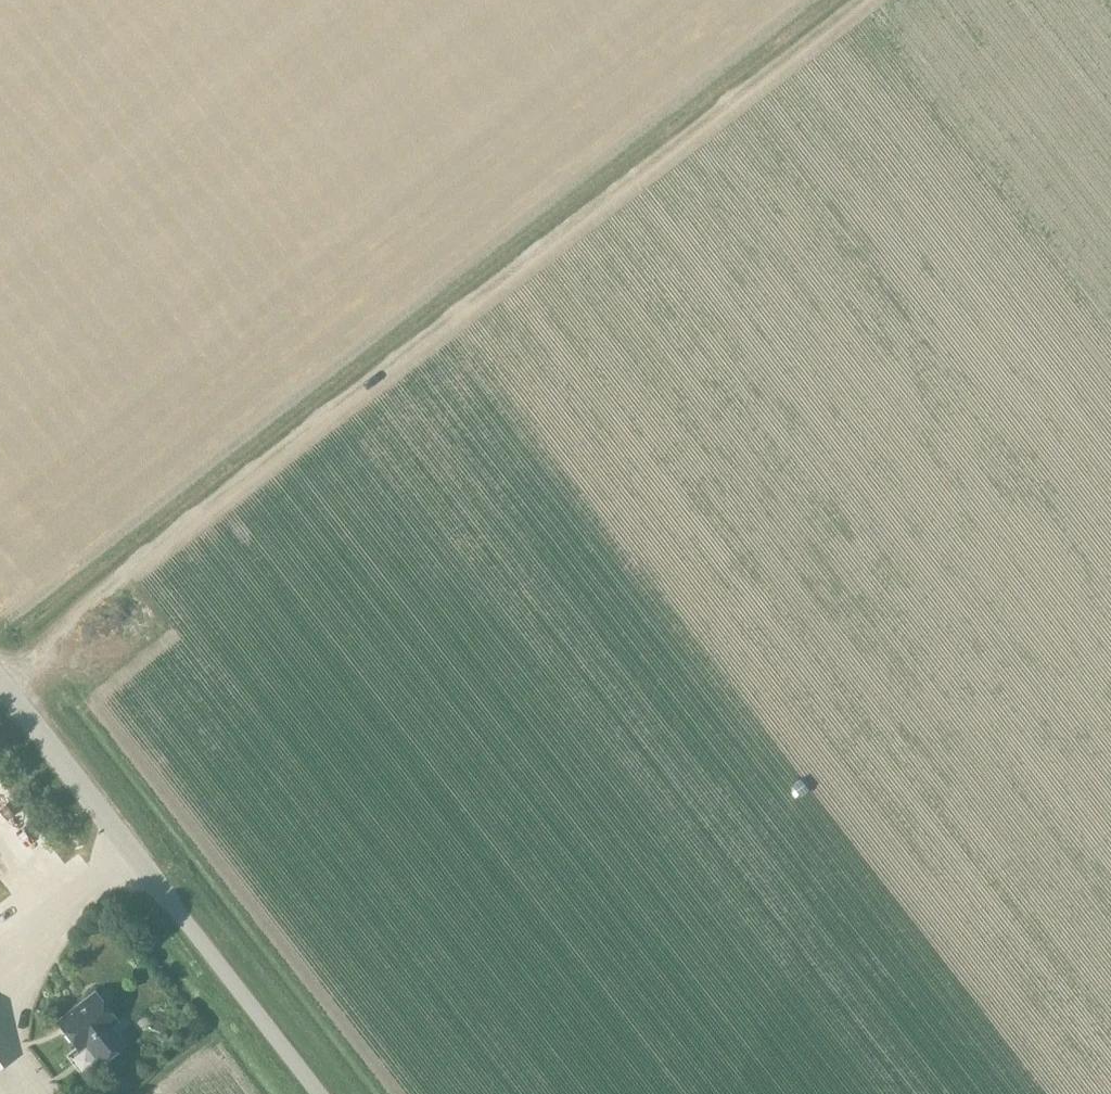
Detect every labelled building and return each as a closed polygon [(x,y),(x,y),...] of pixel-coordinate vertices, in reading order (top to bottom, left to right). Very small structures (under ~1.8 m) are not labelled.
[(100,1063),(124,1045),(109,1026),(116,1020),(95,993),(57,1022),(79,1050),(86,1044),(100,1063)]
